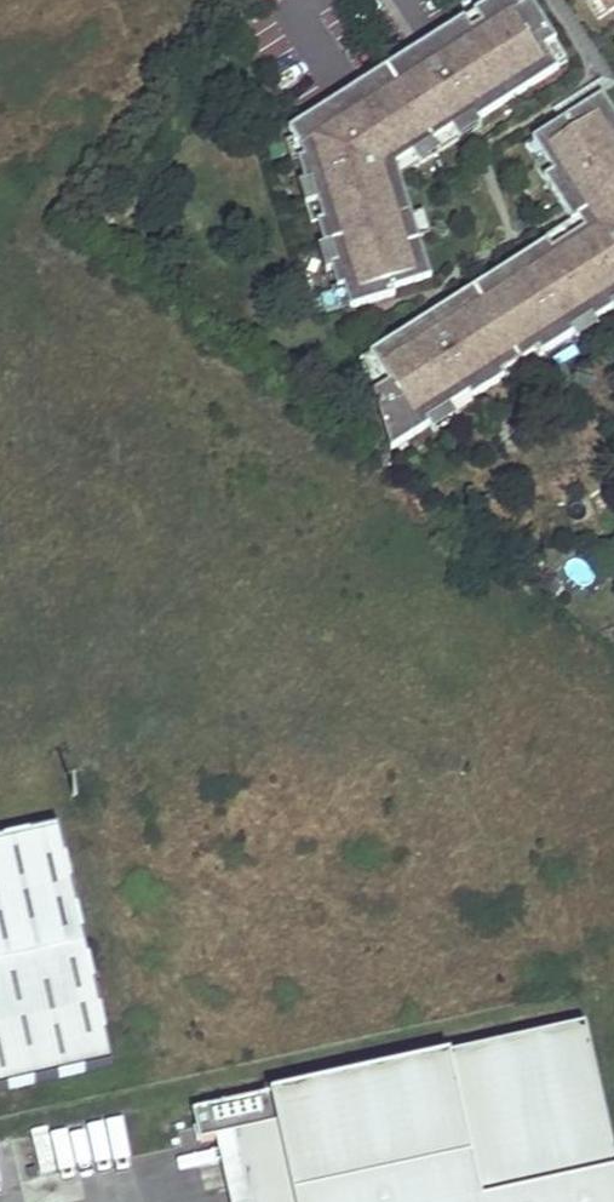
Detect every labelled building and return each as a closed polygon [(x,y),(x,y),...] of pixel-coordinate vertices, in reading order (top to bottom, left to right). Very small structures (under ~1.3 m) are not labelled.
[(356,86),(289,130),(299,146),(303,158),(297,160),(304,183),(310,181),(322,221),(316,223),(323,246),(329,244),(337,269),(331,271),(337,289),(342,288),(349,310),(393,296),(392,290),(430,279),(395,164),(474,113),(477,118),(557,67),(543,45),(555,38),(530,0),(528,0),(518,6),(514,0),(490,0),(473,11),(480,22),(470,29),(463,17),(432,37),(440,49),(425,58),(418,47),(385,68),(389,74),(361,93),(356,86)] [(602,79),(609,75),(560,0),(550,0),(602,79)] [(473,11),(463,17),(470,29),(480,22),(473,11)] [(440,49),(432,37),(418,47),(425,58),(440,49)] [(569,60),(555,38),(543,45),(557,67),(569,60)] [(389,74),(385,68),(356,86),(361,93),(389,74)] [(553,110),(558,117),(613,82),(609,75),(602,79),(553,110)] [(369,353),(388,381),(373,391),(390,448),(428,424),(426,420),(468,393),(470,397),(504,376),(501,372),(538,349),(540,353),(572,333),(569,328),(591,315),(594,319),(612,307),(610,303),(613,300),(613,114),(601,94),(531,139),(552,171),(543,177),(572,221),(577,218),(579,220),(583,228),(551,248),(546,241),(441,308),(447,318),(431,329),(424,318),(369,353)] [(474,113),(395,164),(399,176),(480,124),(474,113)] [(299,146),(289,130),(297,160),(303,158),(299,146)] [(523,144),(543,177),(552,171),(531,139),(523,144)] [(322,221),(310,181),(304,183),(298,184),(311,225),(316,223),(322,221)] [(551,248),(583,228),(579,220),(546,241),(551,248)] [(337,269),(329,244),(323,246),(318,248),(325,273),(331,271),(337,269)] [(349,310),(342,288),(337,289),(331,291),(338,313),(349,310)] [(447,318),(441,308),(424,318),(431,329),(447,318)] [(591,315),(569,328),(572,333),(576,339),(598,325),(594,319),(591,315)] [(538,349),(501,372),(504,376),(508,382),(544,359),(540,353),(538,349)] [(362,357),(373,391),(388,381),(369,353),(362,357)] [(468,393),(426,420),(428,424),(432,430),(474,403),(470,397),(468,393)] [(0,841),(0,1093),(114,1067),(59,827),(0,841)] [(584,1025),(192,1114),(200,1145),(235,1137),(250,1201),(613,1201),(613,1158),(584,1025)]
